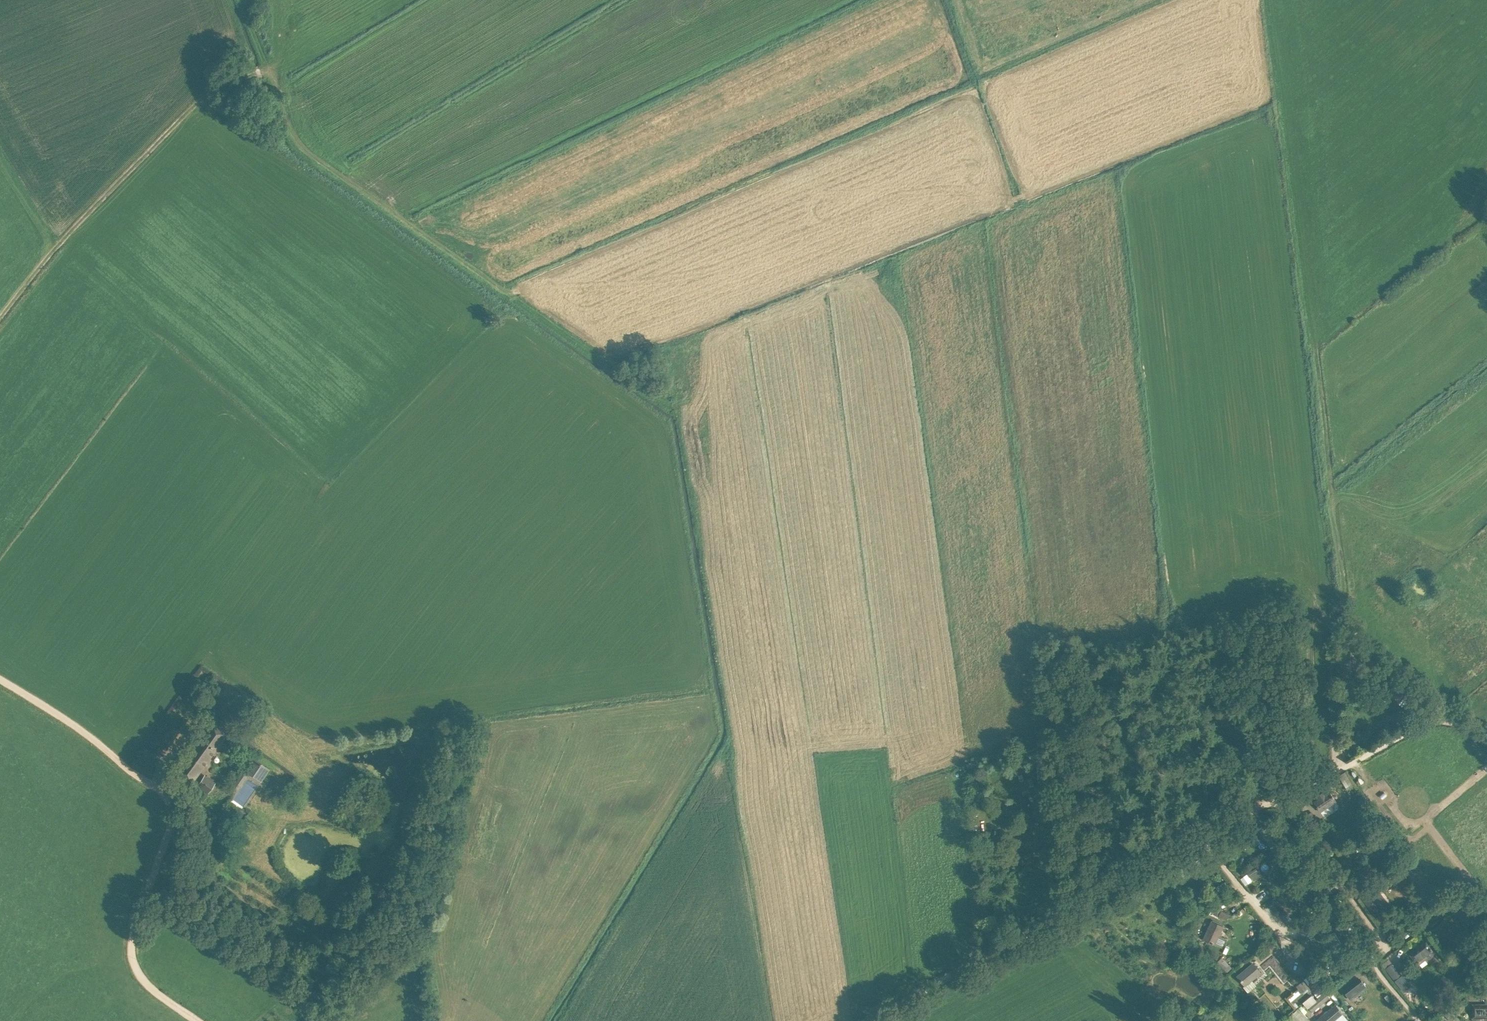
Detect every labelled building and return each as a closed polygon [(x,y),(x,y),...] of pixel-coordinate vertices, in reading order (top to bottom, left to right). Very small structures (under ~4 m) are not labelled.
[(1428,698),(1413,699),(1414,712),(1430,711),(1428,698)] [(176,769),(193,781),(198,773),(227,734),(210,722),(176,769)] [(244,769),(249,773),(261,781),(269,769),(253,758),(252,757),(244,769)] [(1013,766),(1014,772),(1024,771),(1023,764),(1013,766)] [(204,775),(198,784),(197,785),(208,793),(215,783),(204,775)] [(248,778),(234,801),(243,807),(257,784),(248,778)] [(1017,784),(1021,792),(1031,787),(1026,779),(1017,784)] [(1314,802),(1320,812),(1336,801),(1330,792),(1325,795),(1323,792),(1317,796),(1319,799),(1314,802)] [(1388,811),(1388,793),(1373,793),(1373,803),(1381,803),(1381,811),(1388,811)] [(1317,820),(1311,825),(1314,830),(1318,836),(1324,831),(1320,825),(1317,820)] [(1285,822),(1278,826),(1281,832),(1288,827),(1285,822)] [(1265,824),(1256,830),(1269,849),(1278,844),(1265,824)] [(1354,845),(1339,856),(1347,867),(1356,861),(1354,859),(1355,859),(1354,858),(1359,855),(1360,856),(1361,855),(1354,845)] [(1297,871),(1299,873),(1301,871),(1309,866),(1299,850),(1293,854),(1288,857),(1291,862),(1290,863),(1294,868),(1295,868),(1297,871)] [(1281,853),(1269,862),(1273,867),(1285,859),(1281,853)] [(1256,868),(1245,874),(1250,882),(1261,875),(1256,868)] [(1320,874),(1309,881),(1320,897),(1331,890),(1320,874)] [(1364,878),(1357,883),(1363,890),(1369,885),(1364,878)] [(1225,882),(1216,887),(1219,891),(1228,886),(1225,882)] [(1371,892),(1363,898),(1374,914),(1382,908),(1371,892)] [(1445,901),(1448,909),(1469,900),(1466,893),(1445,901)] [(1301,899),(1288,909),(1292,915),(1305,905),(1301,899)] [(1218,916),(1218,917),(1226,920),(1229,914),(1221,910),(1221,911),(1218,916)] [(1286,912),(1281,916),(1288,925),(1293,921),(1286,912)] [(1204,939),(1215,944),(1223,926),(1212,921),(1204,939)] [(1410,954),(1418,965),(1426,959),(1428,959),(1430,958),(1432,956),(1433,955),(1434,953),(1435,952),(1426,942),(1410,954)] [(1280,964),(1288,961),(1283,949),(1276,952),(1280,964)] [(1222,957),(1218,961),(1227,971),(1231,967),(1222,957)] [(1238,976),(1245,985),(1261,972),(1253,963),(1238,976)] [(1386,968),(1396,981),(1403,976),(1393,963),(1386,968)] [(1308,975),(1303,980),(1310,988),(1315,984),(1308,975)] [(1344,990),(1351,1000),(1367,988),(1360,978),(1344,990)] [(1301,981),(1296,986),(1298,988),(1302,993),(1307,988),(1301,981)] [(1453,987),(1449,993),(1454,997),(1458,991),(1453,987)] [(1316,999),(1308,1006),(1313,1012),(1321,1005),(1330,998),(1329,997),(1325,992),(1318,998),(1316,999)] [(1473,1004),(1473,1017),(1486,1017),(1486,1004),(1473,1004)] [(1317,1020),(1332,1020),(1342,1013),(1336,1005),(1317,1020)] [(1297,1020),(1307,1020),(1309,1020),(1298,1008),(1291,1014),(1297,1020)]
